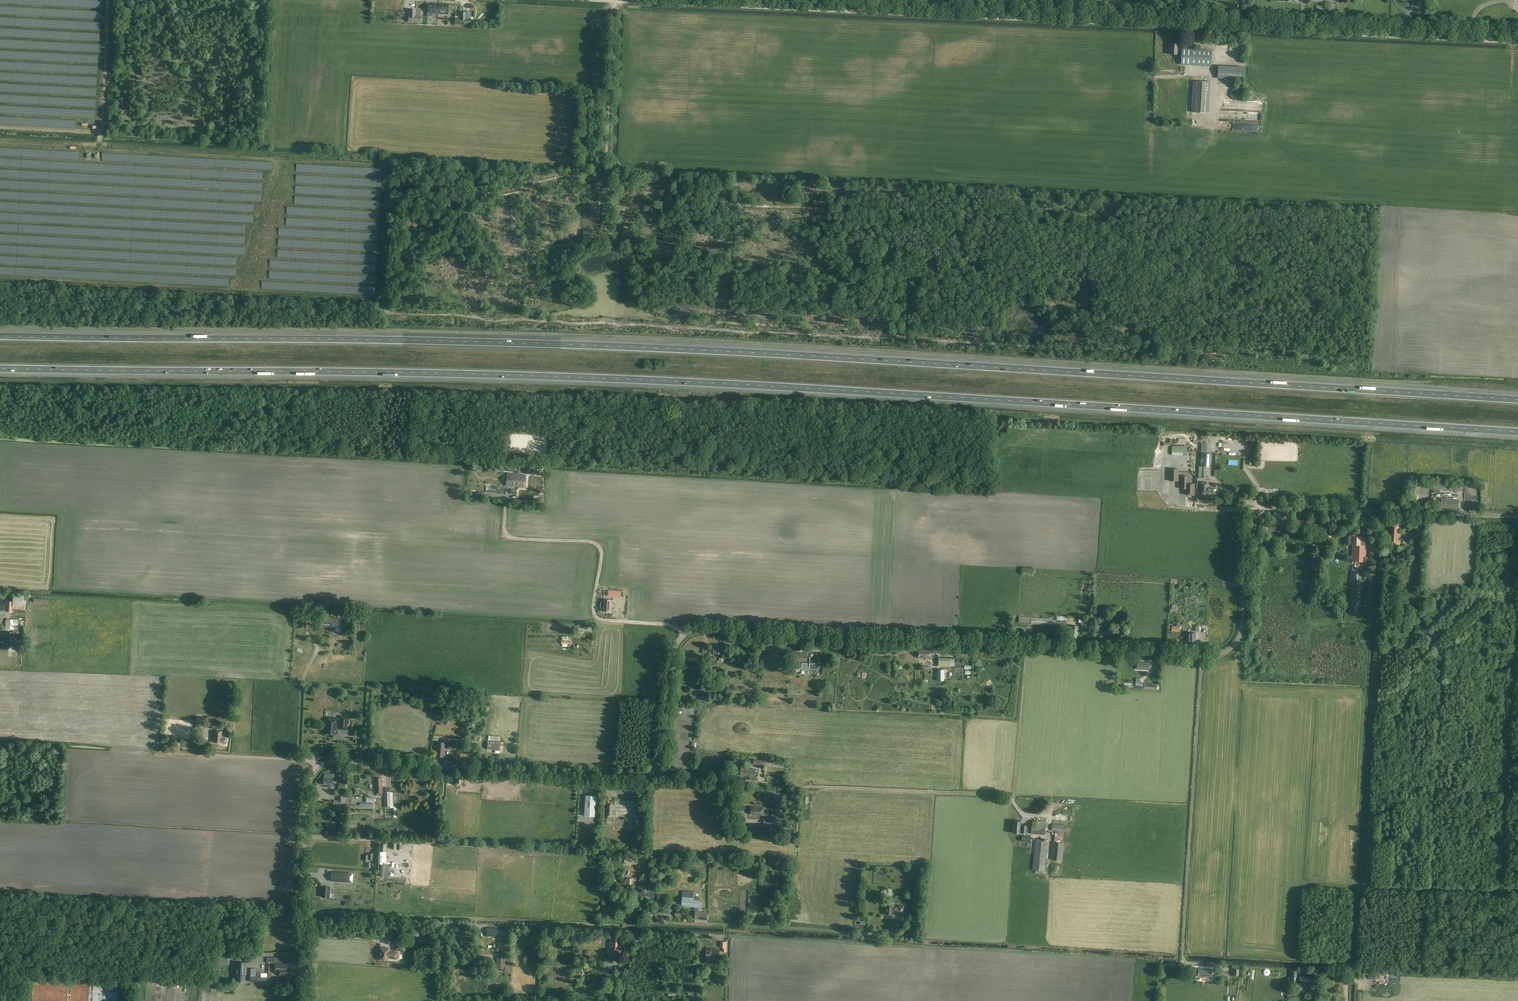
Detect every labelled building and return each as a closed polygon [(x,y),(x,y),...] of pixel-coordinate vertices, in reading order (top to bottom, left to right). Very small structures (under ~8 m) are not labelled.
[(432,14),(438,14),(439,4),(433,3),(433,4),(428,4),(427,13),(432,13),(432,14)] [(449,4),(439,4),(438,14),(448,15),(449,4)] [(409,10),(409,22),(420,22),(420,16),(415,16),(415,10),(409,10)] [(455,18),(455,24),(470,24),(470,18),(466,18),(466,12),(460,12),(460,18),(455,18)] [(1182,49),(1182,50),(1177,49),(1177,44),(1170,44),(1169,54),(1177,55),(1177,54),(1181,55),(1181,64),(1211,66),(1212,50),(1182,49)] [(1217,78),(1243,80),(1243,67),(1218,66),(1217,78)] [(1191,112),(1209,113),(1210,82),(1193,81),(1191,112)] [(1242,94),(1242,93),(1242,92),(1242,91),(1241,91),(1241,90),(1240,90),(1240,89),(1239,89),(1238,88),(1237,88),(1236,88),(1235,88),(1234,89),(1233,89),(1233,90),(1232,90),(1232,91),(1231,91),(1231,92),(1231,93),(1231,94),(1231,95),(1231,96),(1232,97),(1233,98),(1234,99),(1235,99),(1236,99),(1236,100),(1237,100),(1238,99),(1239,99),(1240,98),(1241,97),(1242,96),(1242,95),(1242,94)] [(1201,453),(1200,466),(1211,467),(1211,454),(1201,453)] [(1179,469),(1169,469),(1169,481),(1178,481),(1179,469)] [(525,475),(512,474),(507,473),(506,485),(524,487),(525,475)] [(1194,495),(1194,489),(1195,484),(1188,484),(1188,476),(1181,476),(1181,488),(1185,488),(1185,495),(1194,495)] [(1208,495),(1208,489),(1213,489),(1214,483),(1201,482),(1200,495),(1208,495)] [(1433,488),(1436,488),(1436,489),(1449,490),(1461,491),(1461,484),(1449,484),(1442,483),(1436,483),(1433,483),(1433,488)] [(1441,506),(1459,508),(1460,501),(1441,499),(1441,506)] [(1309,529),(1310,521),(1304,521),(1304,520),(1297,519),(1297,528),(1309,529)] [(1309,529),(1309,533),(1315,534),(1315,531),(1318,531),(1318,529),(1326,530),(1327,521),(1315,520),(1315,522),(1310,521),(1309,529)] [(1390,524),(1390,527),(1389,527),(1388,544),(1400,544),(1401,532),(1400,532),(1400,524),(1390,524)] [(1352,545),(1351,561),(1365,562),(1367,537),(1357,537),(1357,535),(1348,535),(1348,545),(1352,545)] [(1363,573),(1351,572),(1349,613),(1361,613),(1363,573)] [(3,607),(7,607),(6,611),(13,611),(13,608),(26,609),(26,595),(13,594),(13,601),(7,601),(7,604),(3,604),(3,600),(0,600),(0,610),(3,610),(3,607)] [(629,615),(632,615),(632,604),(628,605),(628,596),(621,596),(622,610),(627,610),(627,612),(629,612),(629,615)] [(611,612),(612,600),(604,599),(603,603),(601,602),(600,608),(603,608),(603,611),(611,612)] [(1066,629),(1067,621),(1067,617),(1057,616),(1056,620),(1046,618),(1019,616),(1019,623),(1045,624),(1056,626),(1056,628),(1066,629)] [(329,627),(330,617),(321,617),(320,627),(329,627)] [(330,617),(329,627),(330,627),(340,628),(341,618),(330,617)] [(1078,622),(1081,622),(1080,626),(1087,627),(1087,622),(1088,618),(1079,617),(1078,622)] [(6,619),(5,644),(17,645),(19,620),(6,619)] [(1177,626),(1172,626),(1172,631),(1180,631),(1180,622),(1177,622),(1177,626)] [(1188,636),(1188,643),(1195,643),(1196,633),(1188,632),(1188,636)] [(721,650),(720,650),(720,646),(713,646),(713,655),(720,655),(721,655),(721,650)] [(807,662),(807,654),(795,653),(794,661),(807,662)] [(810,663),(802,663),(799,663),(799,668),(802,668),(802,669),(807,669),(807,670),(810,670),(810,669),(819,670),(819,657),(810,657),(810,663)] [(939,658),(938,666),(950,666),(950,658),(939,658)] [(1136,669),(1150,670),(1151,662),(1137,661),(1136,669)] [(340,724),(340,725),(340,729),(346,730),(347,716),(341,716),(340,722),(336,722),(337,718),(327,717),(326,729),(329,729),(328,734),(335,735),(335,730),(336,730),(336,724),(340,724)] [(226,738),(221,737),(222,731),(220,730),(220,729),(222,729),(222,724),(212,723),(212,728),(217,728),(217,730),(215,730),(214,742),(221,742),(226,742),(226,738)] [(499,750),(500,739),(500,736),(488,736),(487,749),(499,750)] [(455,750),(456,744),(459,744),(460,742),(456,741),(447,740),(446,749),(455,750)] [(444,757),(445,743),(437,742),(435,756),(444,757)] [(755,777),(756,769),(741,767),(740,775),(750,776),(750,777),(750,778),(751,779),(752,779),(753,778),(753,777),(753,776),(755,777)] [(333,775),(325,774),(325,778),(324,778),(323,785),(332,785),(336,786),(337,780),(333,780),(333,775)] [(596,796),(592,796),(592,793),(590,793),(590,796),(586,795),(585,816),(595,816),(596,796)] [(764,810),(764,807),(751,806),(750,814),(755,814),(755,815),(763,815),(766,815),(767,810),(764,810)] [(1021,825),(1022,822),(1013,821),(1013,822),(1012,822),(1012,826),(1013,826),(1012,833),(1021,834),(1021,833),(1027,833),(1027,826),(1021,825)] [(1047,822),(1034,821),(1034,822),(1032,822),(1031,834),(1046,835),(1047,822)] [(1066,832),(1067,825),(1052,824),(1051,831),(1055,831),(1054,839),(1062,840),(1063,832),(1066,832)] [(1032,870),(1035,871),(1035,874),(1042,874),(1042,871),(1045,871),(1047,841),(1035,840),(1032,870)] [(1062,861),(1064,843),(1052,842),(1051,860),(1062,861)] [(384,867),(384,861),(379,861),(379,874),(388,874),(388,867),(384,867)] [(331,872),(330,880),(351,882),(352,874),(331,872)] [(321,897),(329,898),(330,887),(322,886),(321,897)] [(684,890),(683,898),(682,903),(684,904),(684,905),(701,907),(702,900),(694,899),(695,892),(684,890)] [(886,905),(885,914),(893,915),(893,912),(898,913),(904,913),(904,906),(898,905),(898,907),(894,907),(894,905),(886,905)] [(708,912),(695,911),(694,919),(707,920),(708,912)] [(497,930),(497,929),(487,928),(487,936),(497,936),(497,937),(505,938),(505,931),(497,930)] [(619,939),(619,937),(612,937),(611,951),(615,951),(614,958),(620,958),(620,951),(619,951),(619,948),(620,948),(620,945),(620,939),(619,939)] [(238,955),(247,956),(247,945),(238,945),(238,955)] [(397,959),(398,952),(389,951),(389,948),(380,948),(379,960),(388,960),(388,958),(397,959)] [(713,949),(707,949),(706,958),(719,958),(720,949),(713,949)] [(244,962),(243,962),(244,956),(236,956),(234,982),(242,982),(244,962)] [(503,966),(504,958),(497,958),(497,968),(503,968),(503,971),(506,971),(506,966),(503,966)] [(603,968),(612,969),(613,959),(604,958),(603,968)] [(287,968),(287,965),(275,964),(275,970),(279,970),(279,976),(290,976),(291,969),(287,968)] [(1198,968),(1197,977),(1211,978),(1212,969),(1198,968)] [(1309,983),(1316,984),(1317,977),(1300,976),(1299,983),(1304,983),(1304,986),(1309,986),(1309,983)]
